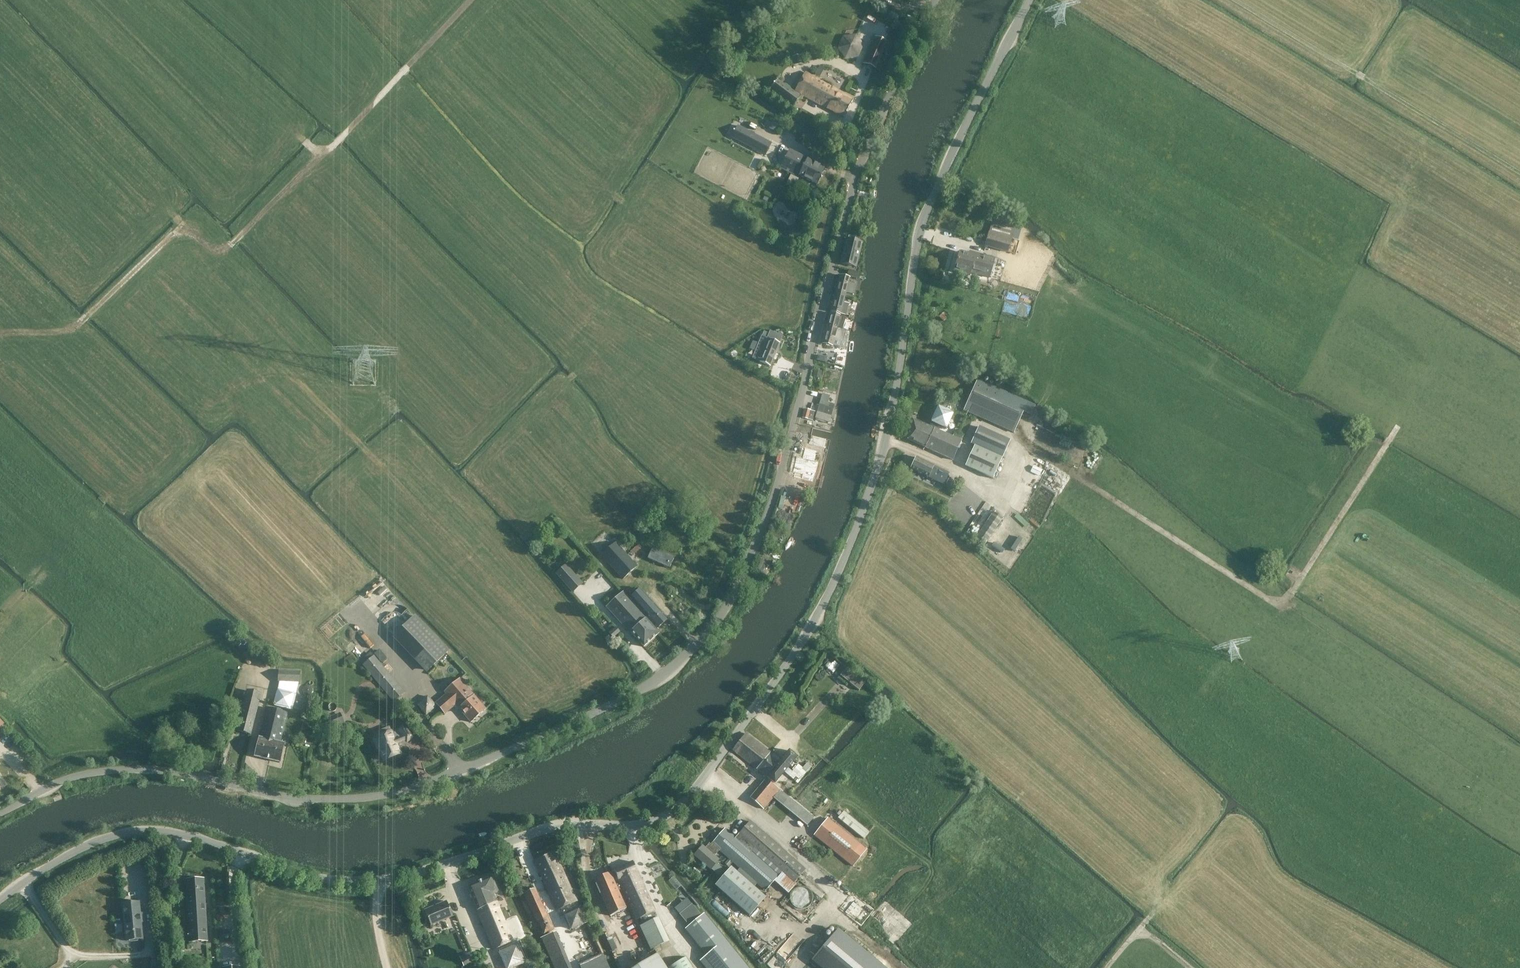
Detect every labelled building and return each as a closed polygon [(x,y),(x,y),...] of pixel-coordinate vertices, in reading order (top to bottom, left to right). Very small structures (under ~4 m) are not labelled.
[(839,48),(846,58),(856,57),(857,57),(862,46),(856,36),(844,37),(839,48)] [(875,37),(863,63),(875,68),(887,42),(875,37)] [(794,64),(803,63),(803,55),(793,56),(794,64)] [(820,65),(816,74),(821,77),(825,68),(820,65)] [(844,117),(853,100),(806,73),(796,90),(844,117)] [(765,86),(770,90),(778,78),(773,75),(765,86)] [(793,108),(801,98),(777,80),(770,90),(793,108)] [(772,143),(738,125),(731,138),(766,156),(772,143)] [(817,184),(825,168),(786,148),(778,164),(817,184)] [(1008,252),(1011,238),(989,232),(985,246),(1008,252)] [(849,262),(852,262),(855,252),(856,245),(853,245),(854,241),(847,239),(845,249),(841,263),(848,265),(849,262)] [(994,259),(983,256),(969,252),(968,255),(959,252),(954,272),(970,276),(970,274),(989,277),(994,259)] [(849,270),(847,276),(857,278),(859,272),(849,270)] [(835,295),(845,297),(846,293),(852,294),(855,285),(848,283),(850,278),(839,275),(835,295)] [(845,297),(835,295),(830,312),(846,315),(849,304),(850,298),(845,297)] [(827,325),(842,329),(845,317),(830,313),(827,325)] [(844,348),(847,337),(848,330),(842,329),(827,325),(824,337),(823,343),(844,348)] [(755,355),(762,358),(759,364),(762,365),(762,363),(771,366),(782,338),(769,333),(769,335),(764,333),(763,336),(762,336),(755,355)] [(843,364),(846,354),(839,352),(836,362),(843,364)] [(1013,432),(1018,422),(1027,402),(978,380),(964,410),(1013,432)] [(838,385),(831,383),(830,391),(836,392),(838,385)] [(822,394),(817,412),(815,419),(829,423),(833,409),(834,405),(828,403),(830,396),(822,394)] [(952,460),(964,435),(955,431),(953,436),(952,436),(939,431),(941,427),(946,429),(953,413),(937,406),(928,426),(912,419),(907,440),(952,460)] [(813,421),(815,412),(811,411),(811,410),(805,409),(803,418),(813,421)] [(971,444),(1002,458),(1009,441),(979,427),(971,444)] [(804,450),(798,448),(794,464),(804,467),(803,472),(814,474),(815,470),(820,454),(816,453),(818,444),(807,440),(804,450)] [(974,446),(966,466),(993,479),(1001,458),(974,446)] [(943,484),(948,473),(916,457),(911,468),(943,484)] [(977,535),(994,506),(987,502),(970,531),(977,535)] [(995,511),(977,535),(987,542),(1004,518),(995,511)] [(623,579),(637,567),(615,543),(601,555),(623,579)] [(653,550),(649,559),(667,567),(671,558),(653,550)] [(583,584),(566,565),(556,574),(573,594),(583,584)] [(653,626),(655,624),(658,627),(668,618),(640,589),(630,598),(647,615),(645,616),(646,616),(645,617),(653,626)] [(646,616),(645,616),(623,592),(607,607),(631,633),(632,632),(645,646),(659,633),(653,626),(645,617),(646,616)] [(428,671),(448,651),(415,617),(395,636),(428,671)] [(613,639),(620,632),(616,628),(609,634),(613,639)] [(378,649),(374,654),(383,661),(387,656),(378,649)] [(405,693),(374,656),(363,665),(394,702),(405,693)] [(841,674),(860,689),(864,683),(845,668),(841,674)] [(300,683),(300,671),(279,671),(278,683),(300,683)] [(471,723),(486,710),(460,679),(445,692),(450,698),(445,702),(442,699),(436,704),(445,714),(456,705),(471,723)] [(237,731),(251,734),(261,695),(247,691),(244,702),(237,700),(235,708),(242,710),(237,731)] [(426,715),(436,707),(427,697),(418,705),(426,715)] [(304,699),(302,710),(311,712),(313,700),(304,699)] [(280,742),(287,713),(267,709),(260,738),(260,737),(255,757),(280,763),(284,744),(280,742)] [(330,719),(333,726),(343,721),(341,715),(330,719)] [(397,745),(406,741),(407,742),(413,738),(404,726),(398,731),(398,732),(393,734),(392,732),(390,728),(383,730),(385,735),(375,739),(374,740),(378,749),(379,749),(384,761),(401,754),(397,745)] [(746,733),(733,750),(748,762),(775,784),(785,772),(779,767),(777,769),(776,768),(775,769),(771,766),(771,765),(768,763),(768,764),(767,763),(773,754),(746,733)] [(258,742),(251,740),(248,751),(255,753),(258,742)] [(779,767),(785,772),(797,758),(789,751),(781,760),(773,754),(767,763),(768,764),(768,763),(771,765),(771,766),(775,769),(776,768),(777,769),(779,767)] [(764,809),(780,790),(766,779),(750,798),(764,809)] [(845,810),(839,817),(864,838),(870,831),(845,810)] [(853,867),(867,850),(828,818),(814,835),(853,867)] [(766,891),(770,886),(779,876),(771,868),(774,865),(794,883),(805,870),(750,821),(735,838),(725,828),(711,844),(709,843),(705,848),(702,846),(694,855),(718,876),(723,869),(716,863),(719,860),(714,856),(720,851),(766,891)] [(579,901),(571,886),(554,853),(534,862),(557,912),(579,901)] [(653,920),(650,913),(653,911),(632,862),(620,867),(620,868),(614,870),(614,871),(612,872),(619,886),(621,890),(624,890),(637,919),(641,918),(645,925),(641,927),(653,949),(668,940),(656,918),(653,920)] [(766,898),(753,886),(732,868),(715,885),(749,915),(766,898)] [(619,886),(612,872),(594,880),(610,916),(626,909),(618,891),(621,890),(619,886)] [(499,893),(496,886),(492,876),(468,886),(494,950),(514,941),(495,894),(499,893)] [(208,941),(205,886),(204,879),(185,880),(189,942),(208,941)] [(545,934),(554,930),(535,888),(524,894),(537,923),(539,922),(545,934)] [(854,893),(844,908),(863,921),(874,906),(854,893)] [(139,902),(123,904),(126,941),(142,939),(139,902)] [(431,925),(453,916),(447,902),(425,911),(431,925)] [(573,930),(590,922),(581,904),(566,911),(568,915),(567,916),(573,930)] [(704,914),(685,929),(706,956),(700,961),(706,967),(748,967),(704,914)] [(753,950),(767,962),(791,933),(776,921),(753,950)] [(818,952),(837,967),(884,967),(837,929),(818,952)] [(552,933),(542,938),(554,967),(567,967),(552,933)] [(461,953),(460,953),(464,966),(474,962),(466,941),(458,944),(461,953)] [(517,945),(499,953),(506,967),(513,967),(525,963),(517,945)] [(659,954),(637,967),(668,967),(659,954)] [(600,957),(589,962),(593,967),(605,967),(600,957)] [(686,957),(668,967),(693,967),(686,957)] [(160,960),(150,961),(151,967),(161,967),(160,960)]
